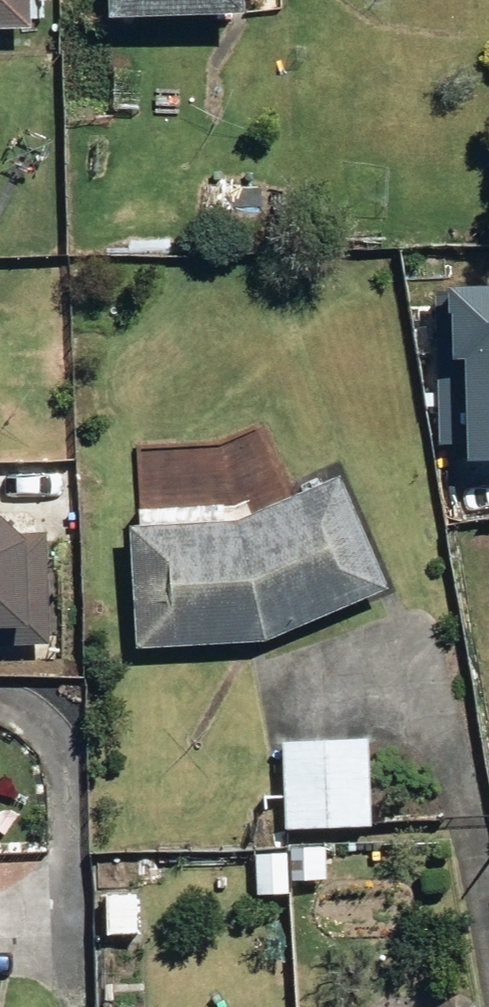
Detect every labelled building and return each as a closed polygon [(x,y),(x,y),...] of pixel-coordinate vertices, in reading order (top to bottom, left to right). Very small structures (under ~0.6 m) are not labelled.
[(37,28),(37,0),(0,0),(0,28),(37,28)] [(115,16),(241,20),(241,0),(115,0),(115,16)] [(445,276),(447,446),(488,445),(488,276),(445,276)] [(142,508),(142,522),(136,522),(139,645),(268,643),(396,589),(346,469),(259,506),(142,508)] [(52,634),(54,563),(56,518),(0,516),(0,633),(52,634)] [(288,739),(289,830),(373,829),(372,738),(288,739)] [(293,897),(293,881),(329,881),(329,848),(261,848),(261,881),(261,897),(293,897)] [(146,932),(145,890),(173,890),(173,860),(94,861),(94,891),(109,891),(110,933),(146,932)]
